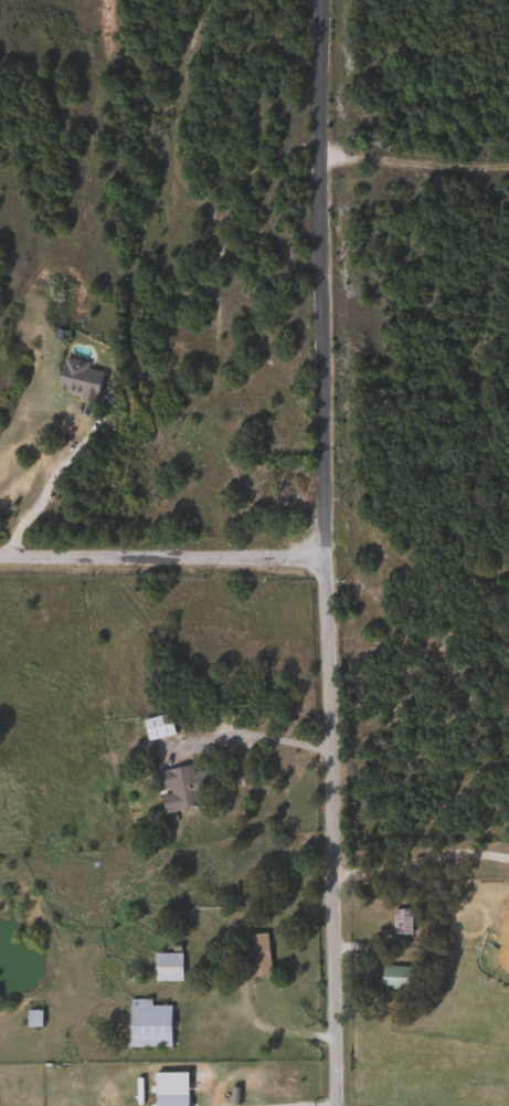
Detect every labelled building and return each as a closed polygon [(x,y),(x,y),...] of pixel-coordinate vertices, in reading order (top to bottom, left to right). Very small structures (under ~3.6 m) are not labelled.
[(92,401),(52,391),(60,356),(84,362),(83,367),(98,371),(92,401)] [(139,720),(165,714),(170,735),(144,741),(139,720)] [(153,771),(190,766),(197,808),(160,813),(153,771)] [(406,935),(388,935),(388,909),(406,909),(406,935)] [(264,976),(245,976),(245,934),(264,934),(264,976)] [(177,981),(150,981),(150,954),(177,954),(177,981)] [(411,967),(411,990),(377,989),(378,967),(411,967)] [(147,1000),(147,1005),(167,1005),(167,1047),(126,1047),(126,1000),(147,1000)] [(36,1026),(23,1026),(23,1011),(36,1011),(36,1026)]
